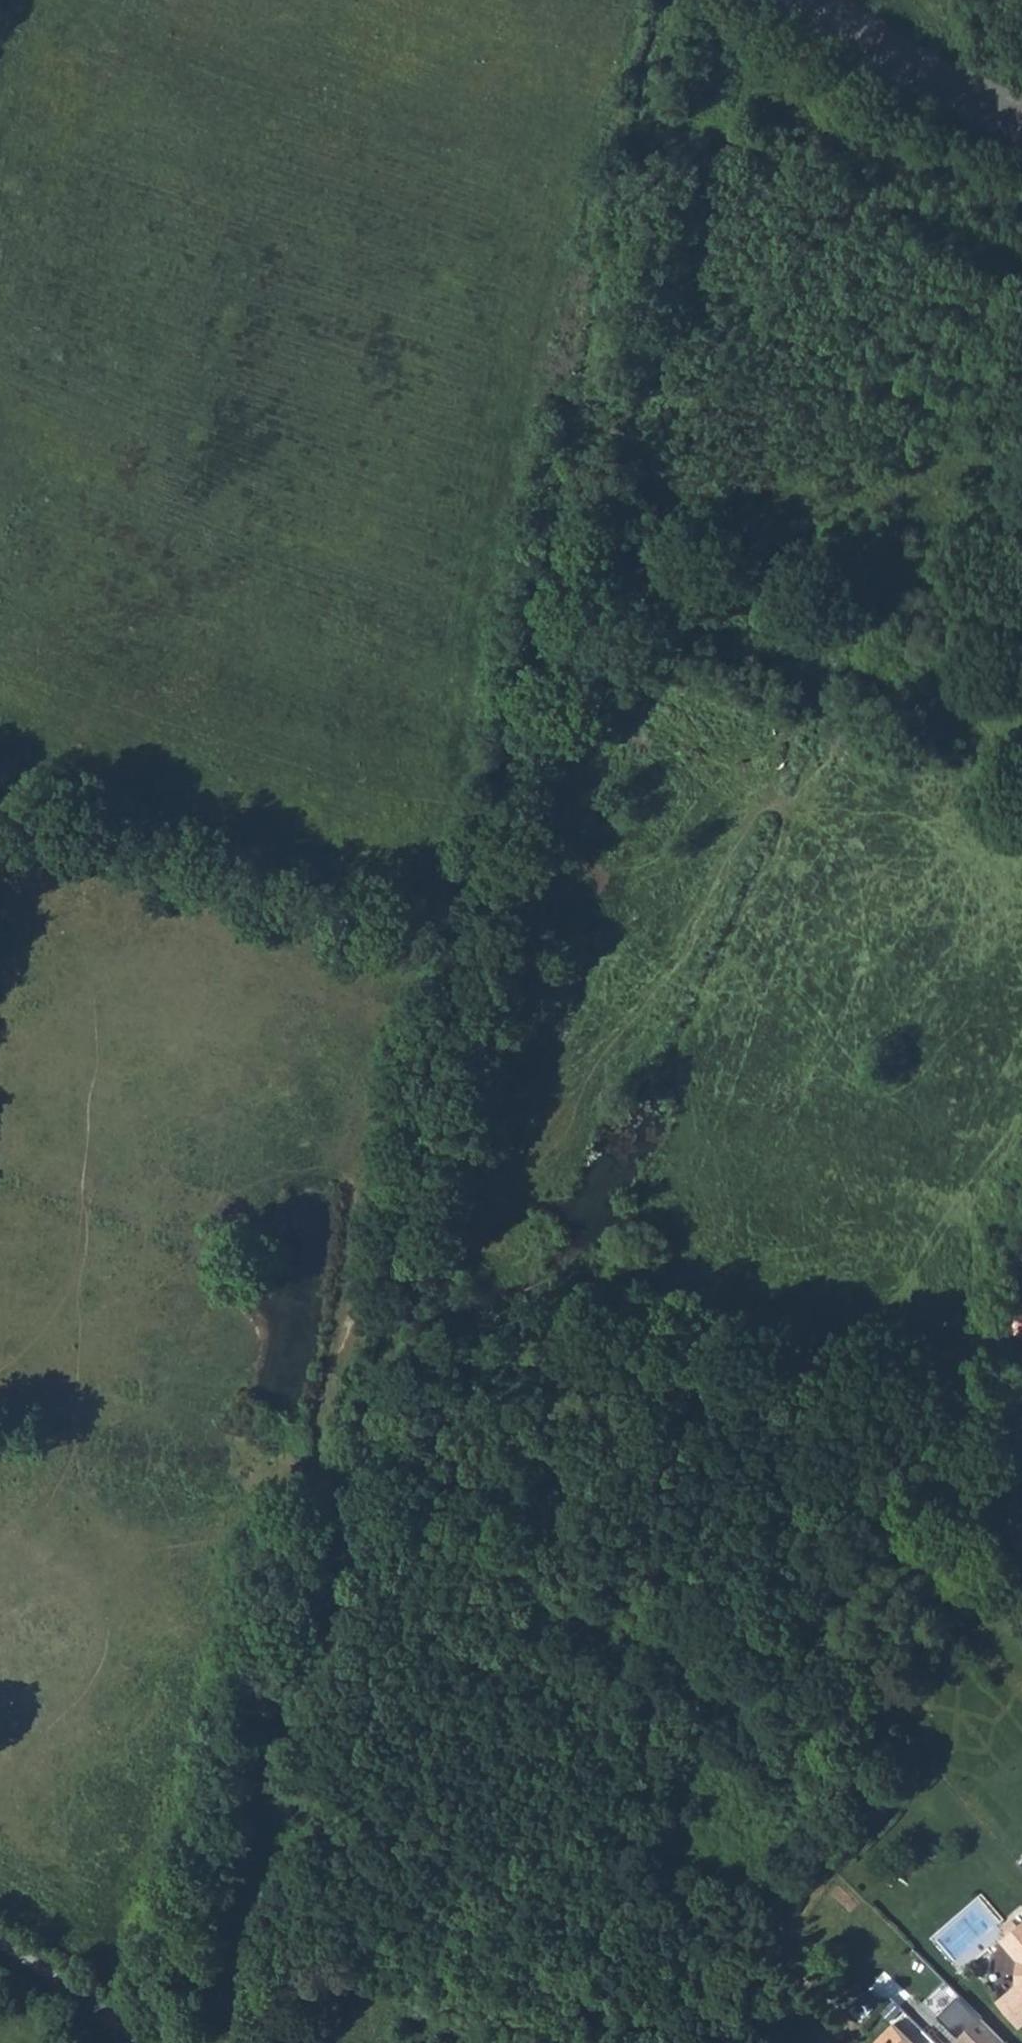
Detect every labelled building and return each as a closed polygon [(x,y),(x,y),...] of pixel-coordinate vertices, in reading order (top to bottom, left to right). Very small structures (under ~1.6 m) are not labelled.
[(1005,1936),(1000,1941),(1018,1962),(1018,1985),(994,2005),(1016,2029),(1021,2023),(1021,1920),(1015,1927),(1005,1936)] [(1000,1929),(1005,1936),(1015,1927),(1009,1920),(1000,1929)] [(962,2042),(1006,2042),(962,2000),(942,2021),(963,2042),(962,2042)] [(895,2025),(877,2042),(913,2042),(895,2025)]
